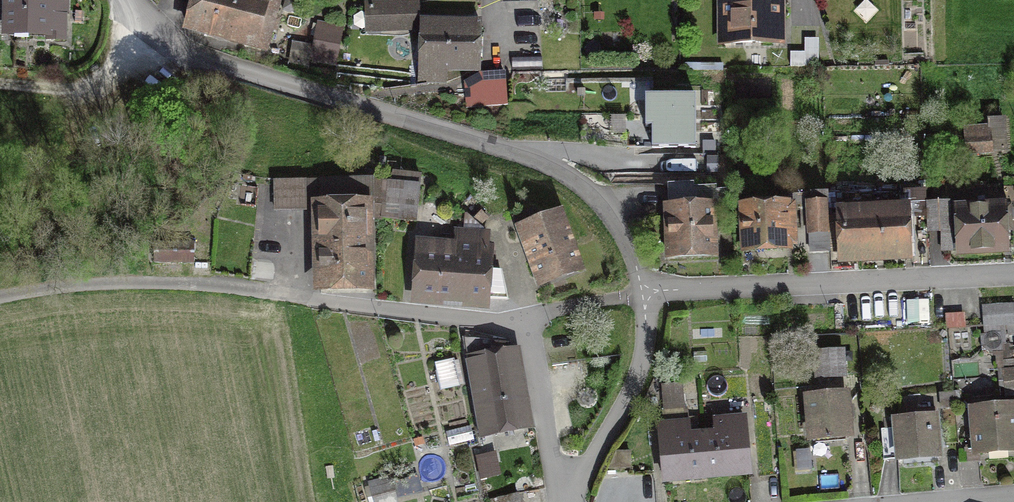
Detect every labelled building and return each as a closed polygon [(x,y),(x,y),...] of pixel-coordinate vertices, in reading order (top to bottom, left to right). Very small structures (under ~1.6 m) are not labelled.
[(4,34),(62,36),(64,0),(6,0),(4,34)] [(237,0),(194,0),(186,26),(226,37),(237,0)] [(268,49),(281,3),(271,0),(237,0),(226,37),(268,49)] [(718,42),(780,42),(780,0),(718,0),(718,42)] [(414,6),(370,6),(370,28),(414,28),(414,6)] [(427,20),(424,76),(443,77),(444,61),(476,63),(479,23),(427,20)] [(339,29),(319,24),(311,58),(330,63),(339,29)] [(804,55),(789,54),(788,65),(817,66),(817,41),(804,41),(804,55)] [(505,74),(489,74),(491,104),(506,103),(505,74)] [(694,93),(647,93),(647,122),(653,122),(653,142),(694,142),(694,93)] [(999,129),(963,131),(965,154),(1001,152),(999,129)] [(305,180),(277,181),(277,211),(305,210),(305,180)] [(374,206),(375,182),(319,181),(317,287),(365,287),(366,220),(374,220),(374,206)] [(415,212),(419,188),(375,182),(374,206),(415,212)] [(825,204),(807,205),(808,233),(826,232),(825,204)] [(951,206),(928,205),(928,232),(939,232),(939,252),(951,252),(951,206)] [(791,207),(743,210),(746,249),(794,246),(791,207)] [(959,210),(961,248),(1013,246),(1013,208),(959,210)] [(712,209),(666,209),(666,253),(712,253),(712,209)] [(533,213),(514,220),(537,283),(579,268),(561,215),(537,224),(533,213)] [(905,214),(840,216),(842,257),(906,255),(905,214)] [(445,250),(418,248),(414,300),(483,305),(484,297),(501,298),(503,273),(492,272),(494,246),(487,245),(488,236),(447,232),(445,250)] [(193,242),(153,242),(153,262),(193,262),(193,242)] [(981,307),(981,326),(1013,325),(1013,307),(981,307)] [(965,314),(947,314),(947,327),(965,327),(965,314)] [(506,343),(466,349),(480,433),(525,426),(518,386),(523,386),(517,353),(508,355),(506,343)] [(840,350),(813,350),(813,376),(839,376),(840,350)] [(453,363),(434,366),(438,390),(457,386),(453,363)] [(845,396),(807,398),(810,437),(847,435),(845,396)] [(973,411),(975,451),(1013,449),(1013,408),(973,411)] [(899,429),(881,430),(883,459),(937,457),(935,417),(898,419),(899,429)] [(719,436),(704,437),(707,475),(749,471),(744,418),(718,420),(719,436)] [(686,423),(660,425),(664,478),(707,475),(704,437),(688,438),(686,423)] [(365,491),(368,501),(398,501),(392,483),(365,491)]
